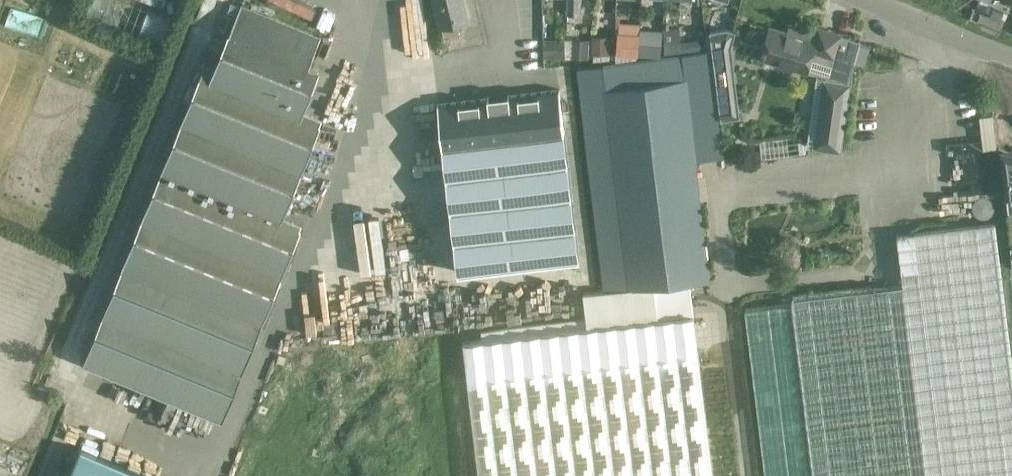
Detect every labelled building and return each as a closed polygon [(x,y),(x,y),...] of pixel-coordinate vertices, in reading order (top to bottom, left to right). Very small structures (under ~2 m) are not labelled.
[(468,18),(464,0),(435,0),(440,24),(442,24),(446,39),(460,36),(456,21),(468,18)] [(567,14),(581,14),(581,0),(567,0),(567,14)] [(320,36),(284,21),(241,4),(230,32),(229,32),(214,68),(204,65),(122,266),(83,362),(222,419),(261,323),(262,323),(301,226),(282,218),(321,123),(301,116),(320,68),(309,64),(320,36)] [(1003,12),(993,8),(990,16),(1000,20),(1003,12)] [(842,149),(854,63),(854,62),(865,65),(870,46),(859,43),(860,40),(841,34),(818,27),(816,39),(787,30),(787,31),(769,26),(761,56),(806,70),(817,74),(807,144),(842,149)] [(725,27),(709,29),(711,50),(712,58),(729,56),(728,45),(732,29),(725,27)] [(663,29),(663,54),(680,54),(679,29),(663,29)] [(639,51),(661,52),(662,31),(641,30),(639,51)] [(591,53),(593,53),(593,60),(613,60),(614,36),(592,35),(591,53)] [(620,36),(619,54),(637,55),(637,37),(620,36)] [(565,56),(565,38),(543,39),(544,57),(565,56)] [(570,56),(588,57),(590,39),(571,38),(570,56)] [(466,341),(481,475),(713,475),(693,315),(688,279),(709,277),(695,159),(724,155),(712,58),(711,50),(579,66),(605,290),(583,293),(587,327),(466,341)] [(558,90),(559,90),(559,89),(509,95),(509,94),(508,94),(488,96),(488,98),(437,104),(437,105),(438,104),(443,143),(442,143),(442,144),(443,144),(458,272),(579,258),(564,129),(563,129),(558,90)] [(1002,124),(1011,128),(1011,96),(1002,124)] [(995,130),(992,112),(981,113),(984,131),(995,130)] [(1004,207),(1011,207),(1011,151),(1006,151),(1004,207)] [(896,235),(903,283),(792,297),(814,475),(1011,475),(1011,367),(994,223),(896,235)] [(59,475),(151,475),(152,471),(70,443),(59,475)]
